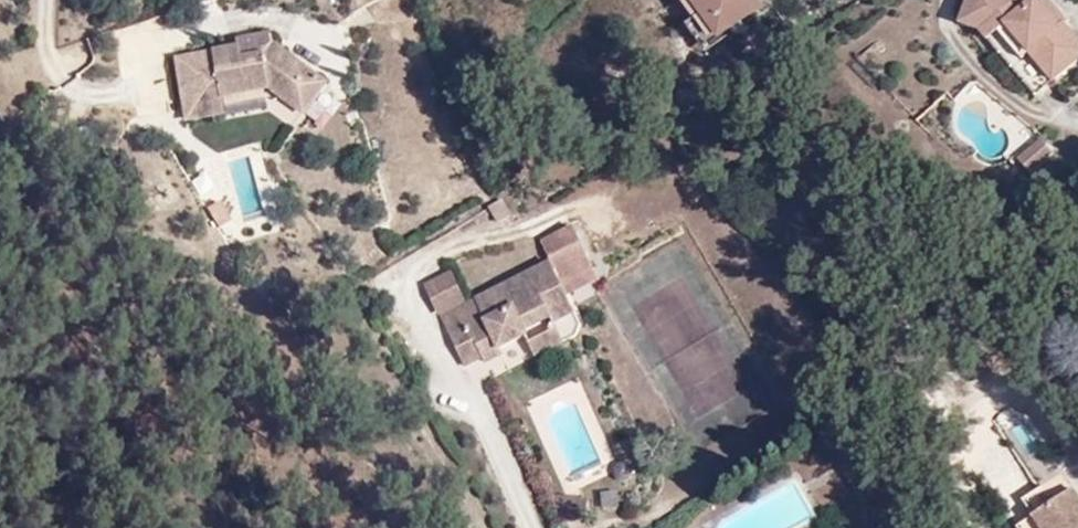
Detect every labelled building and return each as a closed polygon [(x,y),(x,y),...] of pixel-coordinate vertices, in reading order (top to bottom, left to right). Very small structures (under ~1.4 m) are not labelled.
[(760,4),(732,25),(712,0),(690,0),(702,15),(692,24),(712,51),(765,11),(760,4)] [(757,0),(712,0),(732,25),(760,4),(757,0)] [(988,47),(989,49),(1004,35),(1002,32),(978,22),(985,0),(970,0),(961,31),(971,34),(980,40),(988,47)] [(1051,89),(1077,69),(1077,52),(1065,35),(1057,40),(1034,9),(1011,0),(985,0),(978,22),(1002,32),(1004,35),(1010,43),(1006,46),(1020,67),(1029,61),(1051,89)] [(1067,33),(1043,2),(1034,9),(1057,40),(1065,35),(1067,33)] [(266,38),(230,45),(232,54),(234,64),(264,59),(270,48),(266,38)] [(223,102),(268,93),(299,117),(321,88),(270,48),(264,59),(234,64),(232,54),(175,65),(182,114),(224,106),(223,102)] [(1020,67),(1009,76),(1031,104),(1051,89),(1029,61),(1020,67)] [(182,114),(184,127),(226,120),(224,106),(182,114)] [(242,221),(270,214),(251,144),(220,153),(233,200),(223,203),(228,221),(217,224),(222,239),(246,233),(242,221)] [(1036,145),(1013,166),(1026,181),(1050,161),(1036,145)] [(474,360),(493,351),(519,338),(516,332),(545,318),(548,325),(571,314),(547,264),(471,301),(472,305),(460,311),(437,322),(441,332),(458,367),(474,360)] [(422,291),(437,322),(460,311),(445,280),(422,291)] [(557,346),(550,330),(522,343),(529,359),(557,346)] [(1059,502),(1048,486),(1032,497),(1044,513),(1054,527),(1077,527),(1077,489),(1059,502)]
